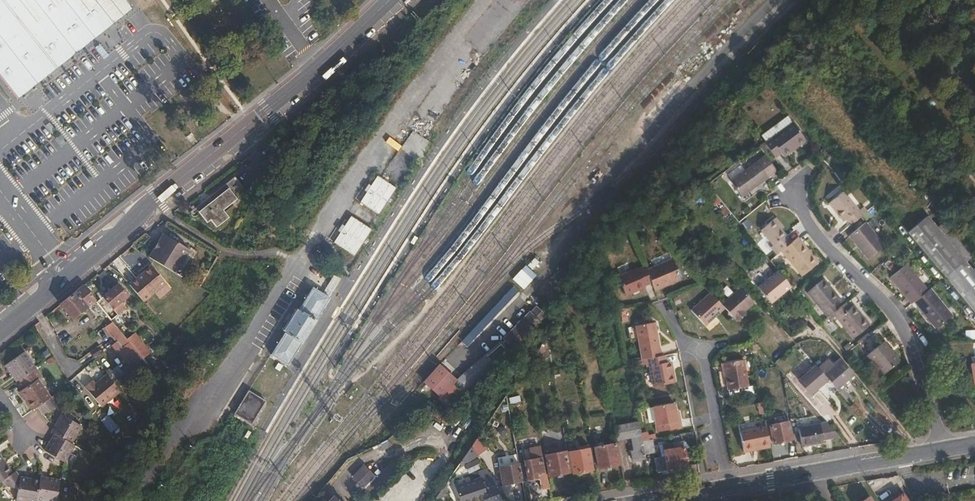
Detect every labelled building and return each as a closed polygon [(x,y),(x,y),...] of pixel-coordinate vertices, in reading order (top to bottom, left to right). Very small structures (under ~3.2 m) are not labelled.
[(127,0),(0,0),(0,78),(17,99),(133,7),(127,0)] [(215,102),(208,106),(216,116),(222,112),(215,102)] [(766,142),(793,122),(788,116),(761,136),(766,142)] [(764,143),(775,158),(781,153),(784,157),(806,140),(793,122),(766,142),(764,143)] [(766,155),(730,181),(742,197),(777,171),(766,155)] [(896,164),(900,168),(908,162),(904,158),(896,164)] [(359,201),(378,214),(396,188),(377,175),(359,201)] [(206,202),(205,201),(195,208),(207,223),(210,220),(216,227),(229,217),(223,210),(237,199),(234,195),(243,187),(235,177),(208,198),(209,200),(206,202)] [(923,195),(932,188),(926,181),(917,189),(923,195)] [(923,195),(931,206),(943,196),(935,185),(932,188),(923,195)] [(846,219),(851,225),(861,217),(868,211),(864,206),(859,210),(843,191),(828,203),(843,222),(846,219)] [(873,213),(870,209),(868,211),(861,217),(864,220),(873,213)] [(333,240),(355,254),(372,228),(349,214),(333,240)] [(937,227),(927,216),(908,232),(974,313),(974,269),(974,268),(973,270),(966,262),(937,227)] [(781,251),(792,242),(781,229),(784,227),(776,217),(760,230),(773,245),(770,248),(776,255),(781,251)] [(866,222),(849,236),(868,259),(885,246),(866,222)] [(944,222),(937,227),(966,262),(973,257),(944,222)] [(148,257),(175,274),(190,250),(163,234),(148,257)] [(819,262),(798,237),(792,242),(781,251),(801,276),(819,262)] [(652,283),(655,290),(681,279),(672,259),(646,270),(652,283)] [(890,277),(911,304),(914,302),(928,290),(907,263),(890,277)] [(151,266),(142,273),(144,274),(152,267),(151,266)] [(646,270),(645,266),(638,269),(638,268),(618,277),(625,296),(645,287),(645,286),(652,283),(646,270)] [(129,285),(144,302),(154,293),(166,283),(152,267),(144,274),(142,273),(129,285)] [(771,303),(791,287),(778,271),(757,287),(771,303)] [(341,280),(333,275),(327,284),(324,289),(322,292),(330,297),(332,294),(335,289),(341,280)] [(807,292),(827,317),(832,313),(839,308),(835,303),(840,298),(824,278),(807,292)] [(166,283),(154,293),(159,299),(171,289),(166,283)] [(118,284),(103,297),(118,314),(126,307),(121,301),(128,296),(118,284)] [(96,300),(83,285),(61,303),(73,319),(96,300)] [(285,331),(271,354),(288,365),(329,298),(312,287),(298,310),(296,309),(283,330),(285,331)] [(725,308),(737,322),(744,315),(743,313),(745,311),(754,303),(740,287),(721,304),(725,308)] [(953,316),(931,288),(928,290),(914,302),(936,329),(953,316)] [(721,304),(711,292),(691,310),(705,326),(725,308),(721,304)] [(850,308),(845,302),(839,308),(832,313),(853,339),(870,325),(854,305),(850,308)] [(439,365),(424,382),(440,396),(438,398),(446,407),(461,394),(461,393),(490,368),(489,367),(507,351),(512,347),(515,349),(540,323),(540,322),(546,316),(536,307),(531,313),(529,312),(504,338),(505,340),(501,344),(500,344),(482,359),(482,358),(456,380),(439,365)] [(122,348),(129,342),(112,321),(105,327),(122,348)] [(636,326),(642,359),(648,358),(661,356),(655,322),(653,322),(638,325),(636,326)] [(752,339),(751,340),(753,350),(760,349),(752,339)] [(539,361),(550,359),(546,341),(544,340),(537,351),(539,361)] [(884,341),(867,355),(883,375),(900,361),(884,341)] [(849,343),(843,347),(846,351),(852,347),(849,343)] [(19,380),(36,368),(24,352),(5,365),(10,373),(16,382),(19,380)] [(666,362),(665,355),(661,356),(648,358),(649,367),(653,387),(675,382),(672,368),(667,369),(666,362)] [(642,359),(641,359),(642,365),(646,365),(646,367),(649,367),(648,358),(642,359)] [(836,389),(854,373),(840,358),(834,364),(829,359),(819,369),(836,389)] [(744,359),(723,363),(728,390),(749,387),(744,359)] [(837,390),(836,389),(819,369),(816,366),(799,381),(812,396),(823,388),(829,396),(837,390)] [(37,407),(52,397),(38,378),(41,376),(36,368),(19,380),(24,388),(19,392),(22,397),(32,411),(37,407)] [(104,370),(83,385),(100,407),(120,392),(104,370)] [(839,391),(856,376),(854,373),(836,389),(839,391)] [(248,390),(234,414),(251,424),(266,401),(248,390)] [(61,403),(55,395),(52,397),(57,405),(61,403)] [(57,405),(52,397),(37,407),(43,415),(57,405)] [(678,420),(676,411),(674,402),(652,407),(657,432),(682,428),(680,420),(678,420)] [(55,434),(71,444),(82,426),(61,414),(55,425),(51,431),(55,434)] [(614,426),(616,440),(631,438),(633,450),(631,451),(633,461),(645,459),(644,454),(642,441),(638,421),(614,426)] [(789,421),(769,425),(773,443),(792,439),(789,421)] [(822,441),(840,437),(826,422),(798,427),(802,447),(822,443),(822,441)] [(760,449),(770,447),(766,426),(740,432),(743,450),(759,446),(760,449)] [(64,463),(75,446),(71,444),(55,434),(49,442),(44,451),(64,462),(64,463)] [(471,447),(477,456),(478,456),(487,449),(478,436),(471,447)] [(653,439),(642,441),(644,454),(655,452),(653,439)] [(662,457),(654,458),(657,472),(688,467),(683,441),(660,445),(662,457)] [(615,443),(595,447),(599,469),(619,465),(615,443)] [(579,450),(569,452),(573,473),(593,469),(588,445),(579,447),(579,450)] [(517,450),(523,481),(537,479),(537,474),(538,474),(541,489),(549,488),(546,471),(545,471),(540,446),(517,450)] [(471,447),(459,463),(462,467),(477,456),(471,447)] [(552,454),(545,455),(549,477),(570,473),(566,451),(560,452),(559,448),(551,449),(552,454)] [(2,480),(13,473),(5,461),(0,454),(0,482),(2,480)] [(519,463),(499,467),(503,485),(523,481),(519,463)] [(364,465),(353,476),(363,487),(374,476),(364,465)] [(2,480),(7,487),(18,488),(16,500),(20,500),(36,500),(40,480),(26,478),(20,477),(16,470),(13,473),(2,480)] [(504,492),(490,474),(455,486),(460,500),(479,500),(487,498),(504,492)] [(60,480),(48,478),(40,477),(40,480),(36,500),(57,500),(60,480)] [(435,498),(439,500),(440,500),(447,492),(449,491),(447,486),(451,481),(448,479),(435,498)]
